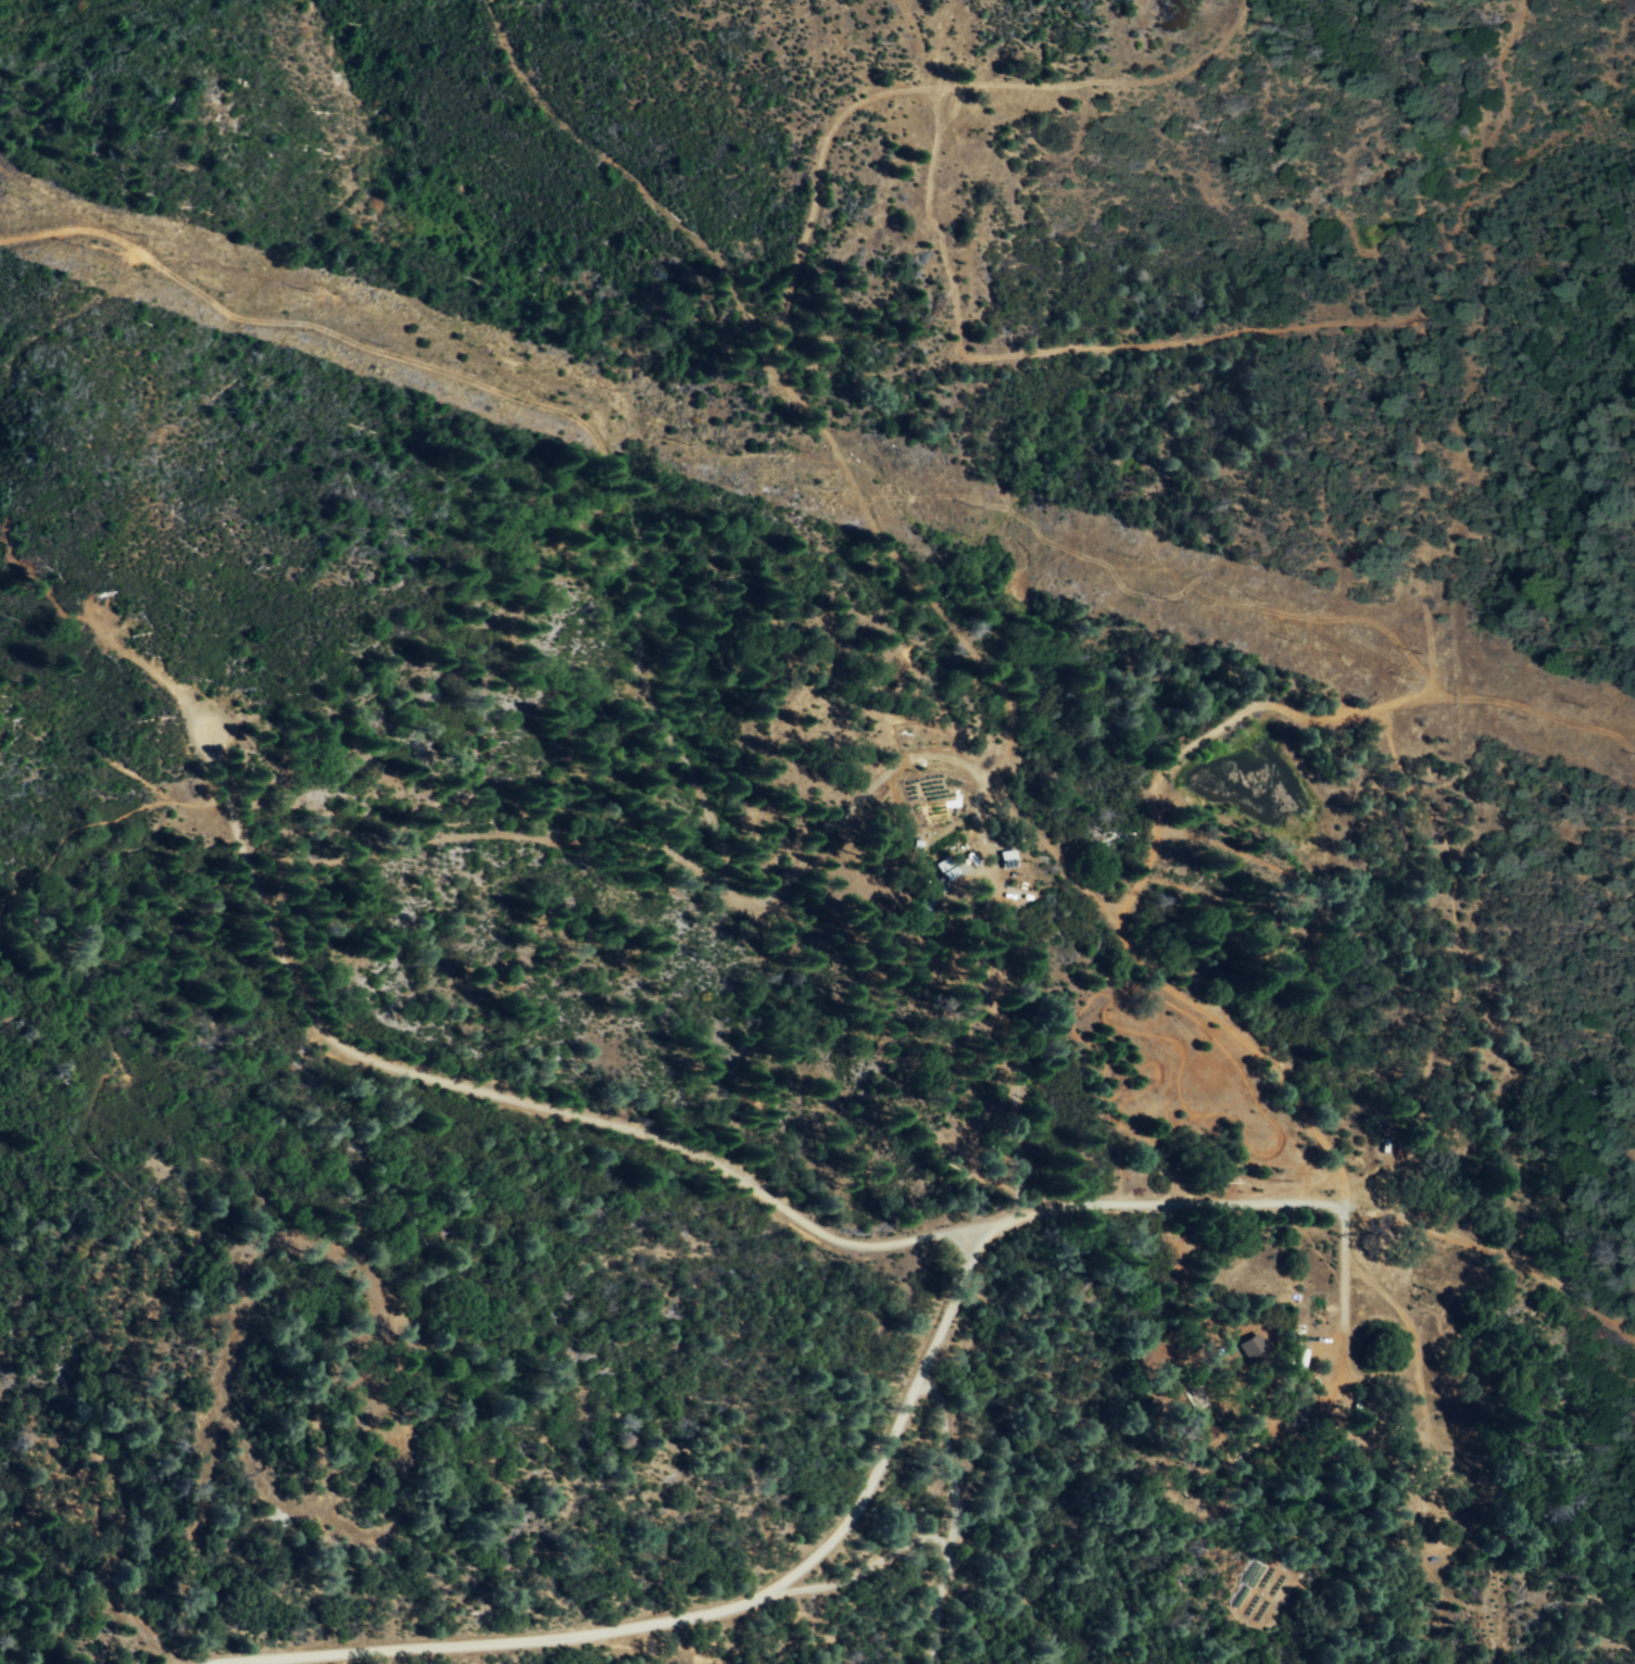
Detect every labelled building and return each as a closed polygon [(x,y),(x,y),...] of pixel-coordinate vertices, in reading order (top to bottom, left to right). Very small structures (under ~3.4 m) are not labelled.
[(944,883),(957,877),(948,858),(934,864),(944,883)]
